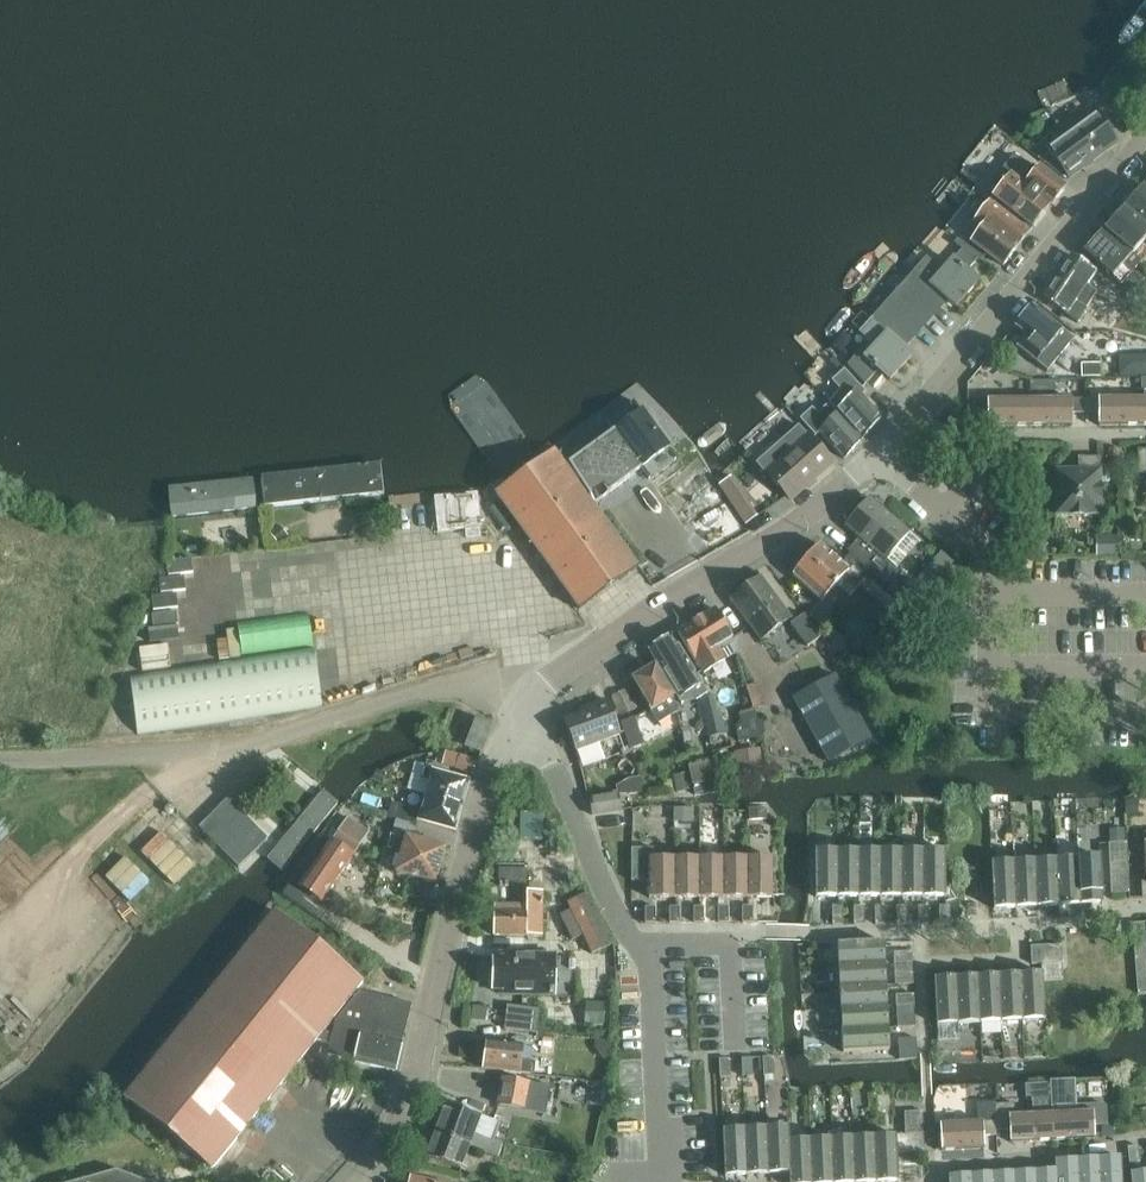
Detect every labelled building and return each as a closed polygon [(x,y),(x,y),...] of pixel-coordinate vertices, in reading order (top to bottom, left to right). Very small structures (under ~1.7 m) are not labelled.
[(1070,178),(1118,143),(1115,139),(1117,138),(1111,130),(1109,131),(1095,112),(1047,147),(1070,178)] [(1066,188),(1039,166),(1031,176),(1022,169),(1025,165),(1013,156),(996,177),(1004,183),(993,196),(1033,229),(1051,206),(1052,206),(1066,188)] [(1124,210),(1145,229),(1145,190),(1143,188),(1124,210)] [(971,241),(1003,266),(1030,232),(990,201),(979,214),(980,215),(974,222),(982,228),(971,241)] [(1105,231),(1141,263),(1145,258),(1145,229),(1124,210),(1105,231)] [(1141,263),(1105,231),(1085,253),(1112,277),(1126,262),(1135,270),(1141,263)] [(942,272),(928,259),(917,271),(943,295),(956,307),(977,283),(962,270),(970,262),(960,252),(942,272)] [(1071,255),(1056,277),(1092,301),(1097,292),(1088,286),(1097,272),(1071,255)] [(917,271),(872,322),(899,345),(943,295),(917,271)] [(1092,301),(1056,277),(1042,298),(1068,316),(1077,302),(1086,309),(1092,301)] [(1099,299),(1111,308),(1118,297),(1106,289),(1099,299)] [(1090,312),(1102,320),(1109,310),(1097,301),(1090,312)] [(1016,326),(1027,335),(1017,346),(1047,371),(1074,339),(1033,306),(1016,326)] [(865,358),(891,380),(912,357),(899,345),(872,322),(861,333),(876,346),(865,358)] [(1119,377),(1145,376),(1145,355),(1124,356),(1118,356),(1119,360),(1119,377)] [(834,379),(843,388),(828,404),(863,439),(880,420),(881,419),(861,396),(866,392),(844,369),(834,379)] [(1085,381),(1085,399),(1085,413),(1099,413),(1099,426),(1141,425),(1141,399),(1099,399),(1099,381),(1085,381)] [(1030,426),(1030,399),(975,399),(975,414),(988,414),(988,426),(1030,426)] [(1085,399),(1030,399),(1030,426),(1072,426),(1072,413),(1085,413),(1085,399)] [(818,414),(813,408),(800,419),(816,436),(820,432),(844,459),(863,439),(828,404),(818,414)] [(595,504),(669,450),(642,411),(569,464),(595,504)] [(808,435),(767,472),(791,500),(833,463),(808,435)] [(1138,473),(1145,473),(1145,449),(1138,449),(1138,473)] [(495,494),(580,610),(639,567),(555,451),(495,494)] [(1055,469),(1056,516),(1103,516),(1102,457),(1079,457),(1079,469),(1055,469)] [(381,464),(261,476),(264,508),(384,496),(381,464)] [(733,475),(722,482),(746,522),(758,515),(733,475)] [(251,478),(166,489),(170,521),(255,510),(251,478)] [(435,497),(438,532),(482,527),(478,493),(435,497)] [(871,570),(884,582),(903,561),(892,552),(909,532),(870,498),(846,526),(865,542),(854,556),(871,570)] [(288,535),(281,526),(270,534),(277,544),(288,535)] [(1096,536),(1097,555),(1120,554),(1120,535),(1096,536)] [(940,587),(949,547),(918,540),(909,580),(940,587)] [(863,581),(820,544),(804,562),(797,564),(796,571),(793,574),(823,600),(836,585),(850,597),(863,581)] [(851,553),(846,559),(866,576),(871,570),(854,556),(851,553)] [(174,640),(186,639),(184,570),(196,569),(196,556),(170,556),(171,575),(154,575),(155,644),(144,644),(144,667),(175,666),(174,640)] [(846,602),(877,629),(884,620),(893,628),(904,615),(895,607),(898,604),(866,577),(863,581),(850,597),(846,602)] [(791,618),(761,578),(732,599),(762,640),(791,618)] [(724,643),(733,638),(716,609),(678,632),(695,660),(696,660),(704,673),(726,660),(720,651),(727,648),(724,643)] [(245,652),(317,639),(311,611),(240,624),(245,652)] [(791,624),(808,647),(821,637),(804,614),(791,624)] [(708,693),(673,636),(650,650),(670,683),(683,675),(698,699),(708,693)] [(129,675),(137,735),(323,708),(314,648),(129,675)] [(852,649),(839,664),(851,675),(865,660),(855,651),(852,649)] [(640,692),(651,710),(659,723),(677,712),(676,705),(674,697),(655,666),(646,672),(643,670),(637,674),(637,677),(634,679),(642,691),(640,692)] [(794,701),(829,763),(870,739),(835,677),(794,701)] [(748,686),(754,708),(767,704),(760,682),(748,686)] [(751,697),(738,701),(741,712),(754,708),(751,697)] [(565,721),(576,750),(621,733),(609,700),(594,706),(595,710),(565,721)] [(758,710),(740,715),(745,735),(763,731),(758,710)] [(621,722),(631,749),(645,744),(635,717),(621,722)] [(468,746),(482,751),(491,725),(477,720),(468,746)] [(735,752),(737,771),(764,768),(761,748),(735,752)] [(473,774),(477,762),(461,757),(447,753),(444,764),(458,768),(473,774)] [(430,780),(426,795),(464,806),(471,781),(427,768),(424,778),(430,780)] [(282,872),(339,806),(320,790),(264,856),(282,872)] [(590,799),(592,815),(622,811),(619,794),(590,799)] [(393,802),(389,816),(417,826),(419,821),(456,832),(464,806),(426,795),(422,812),(393,802)] [(267,838),(239,810),(228,798),(200,827),(239,867),(267,838)] [(171,826),(198,854),(208,845),(182,817),(171,826)] [(348,817),(331,843),(352,857),(369,832),(348,817)] [(396,873),(436,884),(437,880),(441,878),(443,871),(441,868),(446,847),(406,836),(405,840),(392,836),(388,849),(402,853),(396,873)] [(1109,843),(1112,893),(1130,892),(1127,842),(1109,843)] [(352,857),(331,843),(301,887),(323,901),(352,857)] [(632,881),(650,881),(650,859),(654,859),(654,848),(632,848),(632,881)] [(924,850),(902,851),(903,897),(924,897),(924,850)] [(946,850),(924,850),(924,897),(946,897),(946,850)] [(838,897),(837,851),(816,851),(816,897),(838,897)] [(859,851),(837,851),(838,897),(859,897),(859,851)] [(881,851),(859,851),(859,897),(881,897),(881,851)] [(902,851),(881,851),(881,897),(903,897),(902,851)] [(1100,857),(1079,858),(1081,905),(1103,903),(1100,857)] [(699,858),(675,859),(675,898),(700,898),(699,858)] [(724,858),(699,858),(700,898),(724,897),(724,858)] [(748,858),(724,858),(724,897),(748,897),(748,858)] [(773,858),(748,858),(748,897),(773,897),(773,858)] [(1079,858),(1057,860),(1059,906),(1081,905),(1079,858)] [(650,859),(650,881),(650,898),(675,898),(675,859),(654,859),(650,859)] [(1057,860),(1035,861),(1038,907),(1059,906),(1057,860)] [(1035,861),(1014,862),(1016,908),(1038,907),(1035,861)] [(1016,908),(1014,862),(992,863),(994,909),(1016,908)] [(540,936),(539,891),(526,891),(526,901),(523,901),(523,906),(494,907),(494,937),(540,936)] [(574,938),(586,932),(595,951),(615,942),(592,891),(560,906),(574,938)] [(718,922),(724,922),(729,922),(729,907),(719,906),(718,922)] [(743,922),(748,922),(753,922),(753,906),(743,906),(743,922)] [(920,924),(924,924),(930,924),(930,907),(920,906),(920,924)] [(941,906),(941,924),(951,924),(951,906),(941,906)] [(646,907),(646,923),(656,923),(656,907),(646,907)] [(680,907),(675,907),(670,907),(670,923),(680,923),(680,907)] [(704,907),(699,907),(694,907),(694,923),(704,923),(704,907)] [(844,907),(838,907),(834,907),(834,925),(844,925),(844,907)] [(866,907),(860,907),(855,907),(855,925),(866,925),(866,907)] [(887,907),(881,907),(877,907),(877,925),(887,925),(887,907)] [(908,907),(902,907),(898,907),(898,925),(909,924),(908,907)] [(213,1171),(317,1041),(324,1033),(364,983),(275,912),(125,1100),(213,1171)] [(1134,934),(1145,933),(1145,922),(1133,924),(1134,934)] [(1135,944),(1145,943),(1145,933),(1134,934),(1135,944)] [(838,944),(840,965),(886,963),(885,941),(838,944)] [(1135,954),(1145,953),(1145,943),(1135,944),(1135,954)] [(1042,963),(1043,973),(1044,981),(1064,980),(1062,945),(1032,946),(1033,964),(1042,963)] [(895,952),(895,963),(913,962),(913,951),(895,952)] [(1136,964),(1145,963),(1145,953),(1135,954),(1136,964)] [(556,955),(501,955),(501,959),(494,959),(494,990),(501,990),(501,995),(555,995),(556,955)] [(840,965),(841,987),(887,985),(886,963),(840,965)] [(1137,974),(1145,973),(1145,963),(1136,964),(1137,974)] [(914,983),(914,973),(896,974),(896,984),(914,983)] [(1043,973),(1022,974),(1024,1020),(1046,1019),(1044,981),(1043,973)] [(1138,984),(1145,984),(1145,973),(1137,974),(1138,984)] [(1022,974),(1000,975),(1002,1021),(1024,1020),(1022,974)] [(1000,975),(978,976),(981,1022),(1002,1021),(1000,975)] [(978,976),(957,977),(959,1024),(981,1022),(978,976)] [(959,1024),(957,977),(935,978),(937,1025),(959,1024)] [(1138,984),(1139,994),(1145,993),(1145,984),(1138,984)] [(841,987),(842,1009),(888,1006),(887,985),(841,987)] [(328,1055),(396,1072),(412,1005),(360,993),(336,1022),(333,1035),(324,1033),(317,1041),(331,1044),(328,1055)] [(915,1005),(915,994),(897,995),(897,1005),(915,1005)] [(505,1029),(537,1033),(540,1010),(508,1006),(505,1029)] [(842,1009),(843,1030),(889,1028),(888,1006),(842,1009)] [(916,1026),(916,1016),(898,1017),(899,1027),(916,1026)] [(889,1028),(843,1030),(844,1052),(890,1050),(889,1028)] [(918,1048),(917,1038),(899,1039),(900,1049),(918,1048)] [(524,1046),(487,1042),(486,1045),(483,1047),(482,1054),(485,1057),(483,1069),(530,1075),(532,1063),(522,1061),(524,1046)] [(774,1075),(774,1057),(763,1057),(764,1075),(774,1075)] [(753,1076),(752,1058),(742,1059),(743,1076),(753,1076)] [(731,1077),(730,1059),(719,1060),(720,1077),(731,1077)] [(1054,1094),(1081,1093),(1080,1078),(1053,1080),(1054,1094)] [(447,1103),(435,1134),(470,1147),(481,1151),(497,1109),(465,1097),(460,1108),(447,1103)] [(906,1135),(897,1135),(898,1153),(925,1152),(923,1111),(905,1112),(906,1135)] [(1107,1111),(1052,1113),(1053,1140),(1095,1138),(1095,1125),(1108,1125),(1107,1111)] [(997,1116),(997,1121),(997,1130),(1010,1130),(1011,1142),(1053,1140),(1052,1113),(997,1116)] [(997,1130),(997,1121),(941,1124),(942,1151),(985,1148),(984,1136),(997,1135),(997,1130)] [(770,1174),(790,1173),(791,1173),(790,1141),(789,1126),(767,1127),(770,1174)] [(748,1175),(770,1174),(767,1127),(745,1129),(748,1175)] [(726,1176),(748,1175),(745,1129),(723,1130),(726,1176)] [(427,1157),(461,1169),(470,1147),(435,1134),(427,1157)] [(870,1137),(872,1181),(886,1181),(899,1181),(898,1153),(897,1135),(870,1137)] [(843,1138),(846,1181),(872,1181),(870,1137),(843,1138)] [(483,1147),(499,1153),(502,1144),(487,1138),(483,1147)] [(817,1139),(819,1181),(846,1181),(843,1138),(817,1139)] [(790,1173),(791,1181),(819,1181),(817,1139),(790,1141),(791,1173),(790,1173)] [(1128,1147),(1130,1164),(1140,1163),(1139,1146),(1128,1147)] [(1099,1159),(1100,1181),(1122,1181),(1121,1158),(1099,1159)] [(1078,1160),(1079,1181),(1100,1181),(1099,1159),(1078,1160)] [(1056,1171),(1057,1171),(1058,1181),(1079,1181),(1078,1160),(1055,1161),(1056,1171)] [(117,1171),(74,1181),(147,1181),(117,1171)] [(1035,1172),(1035,1181),(1058,1181),(1057,1171),(1056,1171),(1035,1172)] [(1014,1173),(1014,1181),(1035,1181),(1035,1172),(1014,1173)] [(1131,1174),(1132,1181),(1145,1181),(1145,1172),(1131,1174)] [(993,1175),(993,1181),(1014,1181),(1014,1173),(993,1175)]
